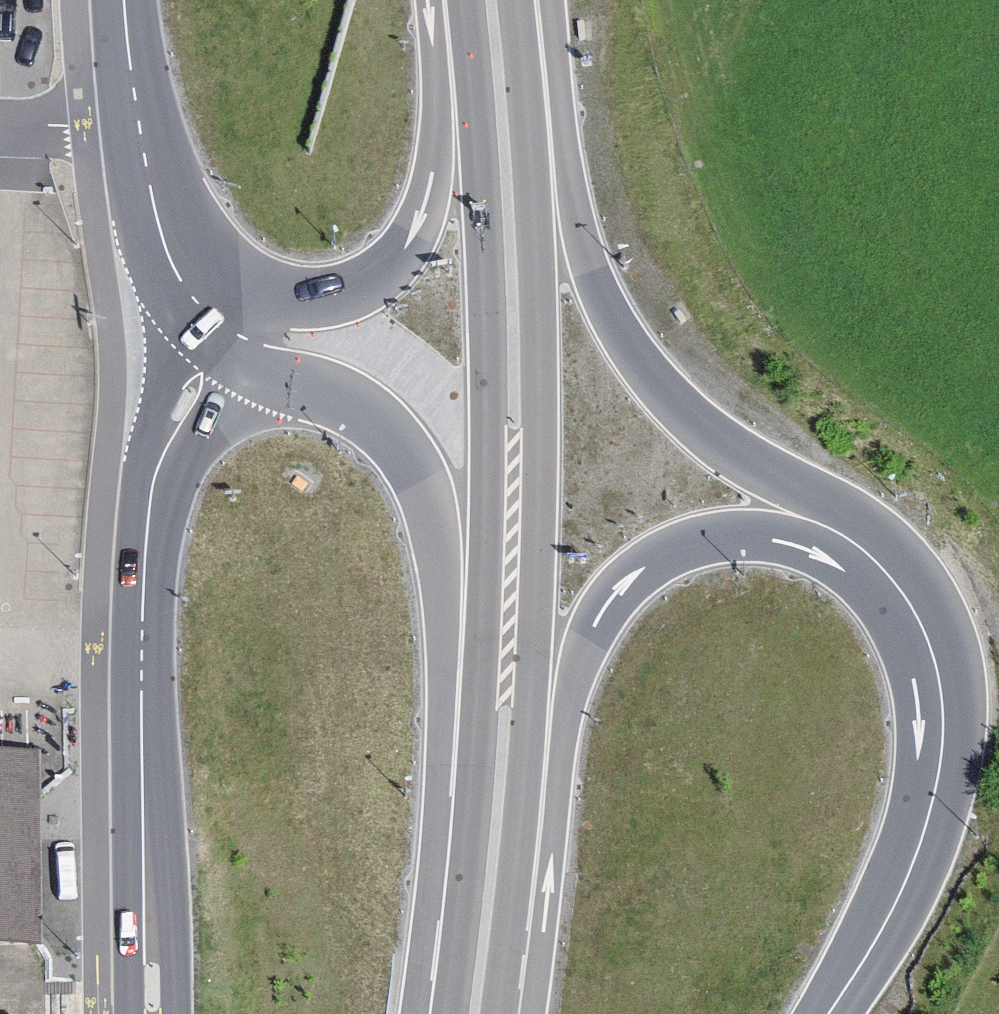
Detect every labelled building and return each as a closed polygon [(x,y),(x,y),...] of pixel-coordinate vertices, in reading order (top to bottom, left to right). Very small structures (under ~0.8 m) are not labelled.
[(45,947),(46,763),(0,763),(0,947),(45,947)]
